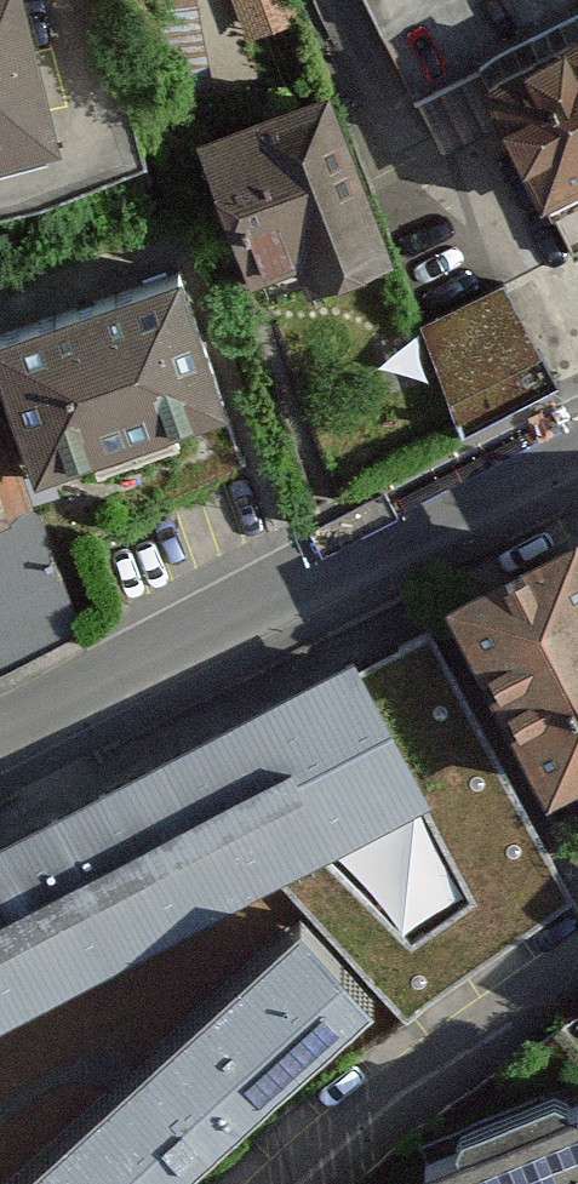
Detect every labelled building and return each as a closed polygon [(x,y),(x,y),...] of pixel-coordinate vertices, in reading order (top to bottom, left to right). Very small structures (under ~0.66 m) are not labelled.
[(44,128),(12,0),(0,0),(0,139),(44,128)] [(483,67),(577,245),(577,17),(483,67)] [(328,83),(205,127),(259,276),(310,257),(318,279),(390,253),(328,83)] [(0,330),(0,343),(38,452),(219,390),(177,269),(0,330)] [(72,621),(0,436),(0,649),(72,621)] [(438,587),(550,791),(577,775),(577,527),(571,514),(438,587)] [(427,635),(363,667),(426,797),(473,896),(412,942),(321,853),(274,878),(410,1018),(568,902),(427,635)] [(0,838),(0,1024),(274,878),(321,853),(426,797),(363,667),(354,651),(0,838)] [(300,920),(9,1183),(166,1183),(371,998),(300,920)] [(551,1094),(463,1130),(458,1157),(434,1166),(441,1183),(577,1183),(577,1107),(551,1094)]
